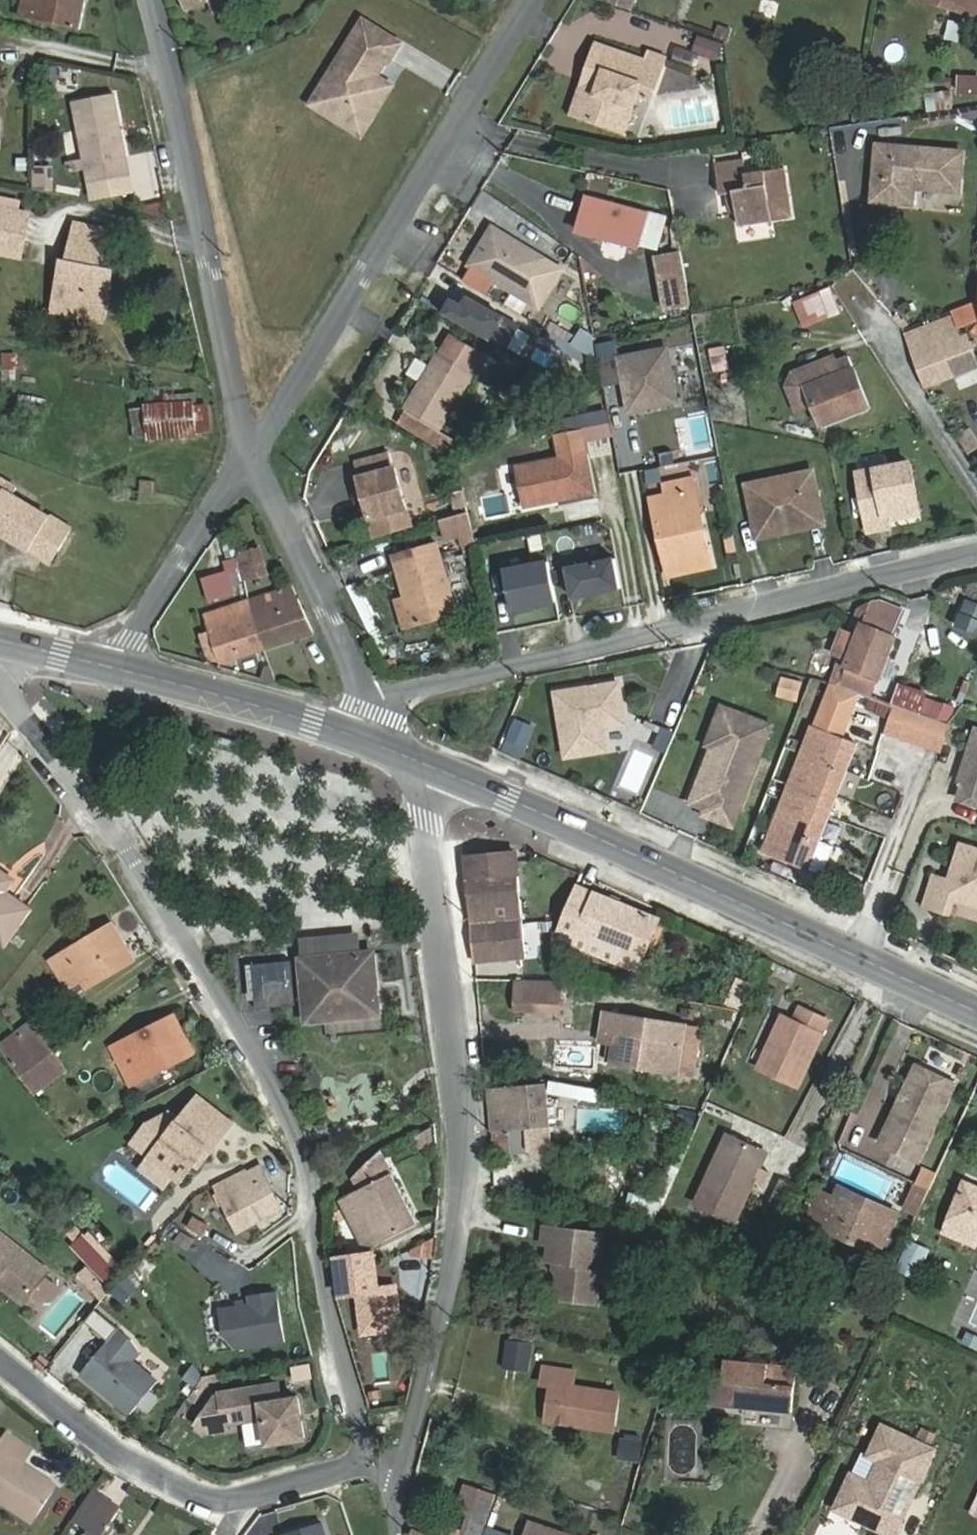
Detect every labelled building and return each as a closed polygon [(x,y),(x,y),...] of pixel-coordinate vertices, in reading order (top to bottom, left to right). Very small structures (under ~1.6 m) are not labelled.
[(21,17),(79,29),(85,0),(24,0),(21,17)] [(605,0),(631,10),(634,0),(605,0)] [(671,11),(673,0),(649,0),(647,7),(671,11)] [(963,11),(967,0),(932,0),(963,11)] [(402,44),(364,21),(342,58),(350,63),(331,93),(344,101),(334,117),(362,135),(392,86),(376,76),(386,60),(390,62),(402,44)] [(723,46),(700,38),(695,52),(718,60),(723,46)] [(590,65),(604,70),(587,119),(624,132),(638,93),(652,98),(665,59),(649,53),(646,63),(597,46),(590,65)] [(342,58),(313,105),(334,117),(344,101),(331,93),(350,63),(342,58)] [(953,93),(976,95),(976,74),(955,72),(953,93)] [(948,89),(922,93),(925,112),(951,108),(948,89)] [(130,176),(114,94),(74,102),(89,183),(130,176)] [(962,152),(877,146),(873,201),(913,204),(914,188),(959,192),(962,152)] [(744,158),(715,163),(720,195),(727,194),(735,193),(737,210),(740,225),(794,217),(786,168),(747,174),(744,158)] [(56,164),(35,164),(35,191),(56,191),(56,164)] [(727,194),(730,212),(737,210),(735,193),(727,194)] [(586,195),(577,230),(603,237),(625,243),(657,251),(667,217),(586,195)] [(24,243),(30,214),(0,208),(0,238),(24,243)] [(107,230),(77,224),(69,263),(64,262),(55,304),(104,314),(113,272),(99,269),(107,230)] [(470,265),(549,314),(572,277),(493,228),(470,265)] [(601,246),(604,252),(617,256),(623,252),(625,243),(603,237),(601,246)] [(681,251),(656,256),(666,310),(691,305),(681,251)] [(789,302),(801,329),(840,313),(828,286),(789,302)] [(448,292),(437,319),(520,354),(532,327),(448,292)] [(957,312),(960,322),(975,316),(972,306),(957,312)] [(924,386),(931,383),(976,366),(976,361),(967,335),(963,337),(954,315),(905,334),(924,386)] [(441,354),(440,353),(405,410),(438,430),(473,373),(472,373),(483,356),(451,337),(441,354)] [(667,345),(614,356),(625,414),(679,404),(667,345)] [(678,365),(694,363),(692,345),(675,347),(678,365)] [(706,348),(710,372),(728,369),(724,345),(706,348)] [(837,360),(827,364),(832,376),(806,385),(813,404),(821,426),(871,407),(851,355),(837,360)] [(827,364),(837,360),(835,356),(794,371),(786,384),(796,410),(813,404),(806,385),(832,376),(827,364)] [(534,407),(519,397),(509,413),(524,423),(534,407)] [(193,403),(132,408),(135,439),(195,435),(193,403)] [(606,409),(580,413),(585,442),(612,436),(606,409)] [(398,422),(431,442),(438,430),(405,410),(398,422)] [(513,465),(522,509),(594,495),(581,428),(551,434),(556,457),(513,465)] [(359,478),(394,468),(390,453),(355,463),(359,478)] [(858,473),(870,531),(889,527),(887,519),(920,513),(910,463),(858,473)] [(359,478),(371,519),(406,509),(394,468),(359,478)] [(813,471),(746,484),(755,528),(807,518),(809,528),(824,525),(813,471)] [(694,474),(660,482),(662,493),(647,497),(665,580),(715,569),(694,474)] [(16,489),(0,479),(0,532),(51,564),(71,531),(13,494),(16,489)] [(469,512),(440,520),(444,539),(459,535),(461,544),(475,540),(469,512)] [(457,615),(437,543),(436,542),(394,554),(415,627),(457,615)] [(236,553),(243,581),(268,574),(261,546),(236,553)] [(611,557),(562,567),(568,600),(617,590),(611,557)] [(500,568),(509,613),(554,605),(544,559),(500,568)] [(226,563),(232,584),(241,581),(236,560),(226,563)] [(265,649),(314,633),(292,587),(248,601),(265,649)] [(248,601),(204,615),(210,633),(220,664),(265,649),(248,601)] [(872,603),(865,622),(863,621),(845,669),(840,667),(833,685),(858,695),(871,700),(906,611),(882,601),(872,603)] [(777,676),(773,696),(795,701),(800,680),(777,676)] [(621,681),(559,693),(571,755),(605,748),(600,721),(627,716),(621,681)] [(858,695),(833,685),(767,854),(807,870),(818,842),(857,743),(841,737),(858,695)] [(742,714),(721,706),(712,730),(733,738),(742,714)] [(948,724),(893,706),(885,732),(939,750),(948,724)] [(733,738),(712,730),(706,747),(712,749),(690,804),(705,810),(702,816),(733,828),(773,726),(742,714),(733,738)] [(533,727),(514,718),(505,740),(524,748),(533,727)] [(959,799),(976,805),(976,730),(960,781),(965,782),(959,799)] [(20,749),(0,739),(0,788),(20,749)] [(524,748),(505,740),(500,751),(519,759),(524,748)] [(818,842),(807,870),(821,876),(832,848),(818,842)] [(920,913),(946,921),(951,906),(976,914),(976,851),(963,847),(956,850),(945,886),(930,881),(920,913)] [(467,853),(478,963),(531,957),(520,848),(467,853)] [(6,944),(31,910),(0,888),(0,939),(6,944)] [(658,921),(593,894),(592,895),(576,888),(558,933),(574,940),(573,944),(639,969),(658,921)] [(128,964),(116,943),(121,940),(112,925),(52,962),(68,989),(82,980),(87,988),(128,964)] [(373,953),(302,960),(308,1022),(332,1020),(331,1010),(378,1006),(373,953)] [(299,1003),(295,961),(252,965),(256,1007),(299,1003)] [(517,981),(517,1004),(561,1005),(561,982),(517,981)] [(378,1006),(331,1010),(332,1020),(379,1015),(378,1006)] [(798,1086),(822,1035),(828,1021),(801,1009),(794,1022),(783,1017),(760,1068),(798,1086)] [(617,1046),(614,1062),(678,1072),(685,1026),(607,1014),(603,1036),(612,1037),(610,1045),(617,1046)] [(127,1041),(131,1051),(118,1058),(131,1085),(194,1053),(175,1017),(127,1041)] [(1,1046),(11,1059),(41,1037),(31,1024),(1,1046)] [(701,1029),(685,1026),(678,1072),(694,1074),(701,1029)] [(11,1059),(23,1075),(53,1053),(41,1037),(11,1059)] [(66,1070),(53,1053),(23,1075),(35,1092),(66,1070)] [(891,1133),(885,1147),(920,1163),(956,1085),(921,1068),(915,1071),(887,1131),(891,1133)] [(552,1094),(584,1097),(585,1083),(553,1080),(552,1094)] [(490,1090),(495,1141),(505,1148),(511,1139),(510,1129),(549,1125),(545,1084),(490,1090)] [(151,1158),(180,1182),(199,1157),(204,1161),(233,1124),(199,1097),(177,1126),(167,1117),(148,1131),(145,1138),(158,1149),(151,1158)] [(695,1111),(677,1110),(677,1121),(694,1123),(695,1111)] [(136,1145),(151,1158),(158,1149),(145,1138),(148,1131),(136,1145)] [(728,1135),(697,1203),(736,1221),(767,1153),(728,1135)] [(392,1173),(381,1150),(354,1177),(359,1191),(342,1199),(367,1250),(418,1224),(392,1173)] [(922,1168),(915,1183),(917,1184),(930,1190),(937,1175),(922,1168)] [(242,1174),(233,1178),(255,1222),(281,1208),(266,1177),(247,1185),(242,1174)] [(238,1231),(255,1222),(233,1178),(216,1186),(238,1231)] [(827,1181),(822,1192),(836,1198),(838,1192),(867,1205),(869,1200),(827,1181)] [(950,1220),(945,1232),(975,1245),(976,1240),(976,1188),(965,1183),(950,1220)] [(928,1195),(930,1190),(917,1184),(914,1189),(928,1195)] [(632,1191),(626,1214),(658,1222),(664,1199),(632,1191)] [(898,1213),(869,1200),(867,1205),(838,1192),(836,1198),(822,1192),(809,1220),(879,1252),(898,1213)] [(189,1227),(204,1235),(209,1225),(194,1216),(189,1227)] [(76,1226),(65,1236),(107,1284),(118,1274),(76,1226)] [(604,1235),(545,1227),(543,1243),(550,1244),(548,1261),(560,1262),(556,1298),(595,1303),(604,1235)] [(27,1304),(52,1273),(0,1231),(0,1282),(27,1304)] [(921,1279),(932,1246),(910,1238),(898,1271),(921,1279)] [(394,1287),(379,1289),(374,1254),(337,1260),(343,1295),(359,1293),(365,1332),(400,1327),(394,1287)] [(237,1304),(220,1307),(224,1332),(236,1349),(286,1342),(278,1290),(248,1295),(249,1302),(245,1303),(244,1299),(236,1300),(237,1304)] [(81,1374),(129,1414),(158,1379),(134,1359),(141,1352),(133,1339),(117,1326),(108,1338),(108,1340),(81,1374)] [(530,1371),(534,1340),(508,1336),(504,1367),(530,1371)] [(798,1367),(726,1359),(725,1376),(714,1376),(711,1405),(794,1413),(798,1367)] [(183,1378),(196,1387),(204,1375),(194,1362),(183,1378)] [(543,1383),(553,1384),(549,1412),(577,1417),(576,1424),(614,1429),(619,1393),(574,1387),(576,1371),(545,1368),(543,1383)] [(188,1398),(195,1404),(209,1383),(223,1381),(222,1373),(204,1375),(196,1387),(188,1398)] [(281,1380),(217,1390),(194,1424),(208,1435),(231,1431),(230,1425),(262,1420),(266,1447),(309,1441),(302,1393),(284,1396),(281,1380)] [(549,1412),(548,1420),(576,1424),(577,1417),(549,1412)] [(883,1421),(865,1456),(877,1462),(870,1478),(851,1470),(832,1511),(883,1534),(898,1534),(940,1448),(883,1421)] [(0,1454),(0,1502),(32,1523),(56,1486),(23,1464),(32,1451),(9,1436),(0,1448),(0,1454)] [(643,1440),(621,1437),(618,1459),(640,1462),(643,1440)] [(470,1534),(479,1534),(491,1501),(493,1494),(467,1485),(459,1510),(473,1515),(467,1534),(470,1534)] [(77,1521),(88,1529),(106,1501),(95,1494),(77,1521)] [(119,1510),(106,1501),(88,1529),(92,1531),(90,1534),(103,1534),(119,1510)] [(280,1534),(328,1534),(324,1521),(280,1534)] [(531,1523),(527,1534),(568,1534),(531,1523)]
